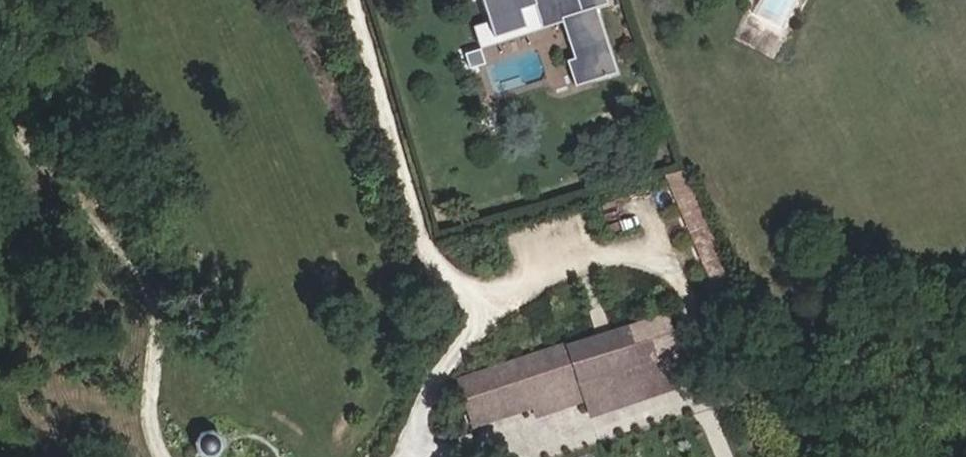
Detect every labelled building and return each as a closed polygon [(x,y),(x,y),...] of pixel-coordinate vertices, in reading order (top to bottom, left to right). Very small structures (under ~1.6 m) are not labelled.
[(595,7),(606,4),(605,0),(484,0),(489,17),(493,31),(540,17),(543,27),(564,21),(583,85),(616,75),(595,7)] [(493,31),(489,17),(472,22),(480,54),(544,36),(543,27),(540,17),(493,31)] [(664,319),(459,381),(469,413),(531,395),(534,406),(581,392),(584,402),(589,418),(675,392),(665,356),(674,353),(664,319)] [(581,392),(534,406),(537,416),(584,402),(581,392)] [(531,395),(469,413),(473,424),(534,406),(531,395)]
